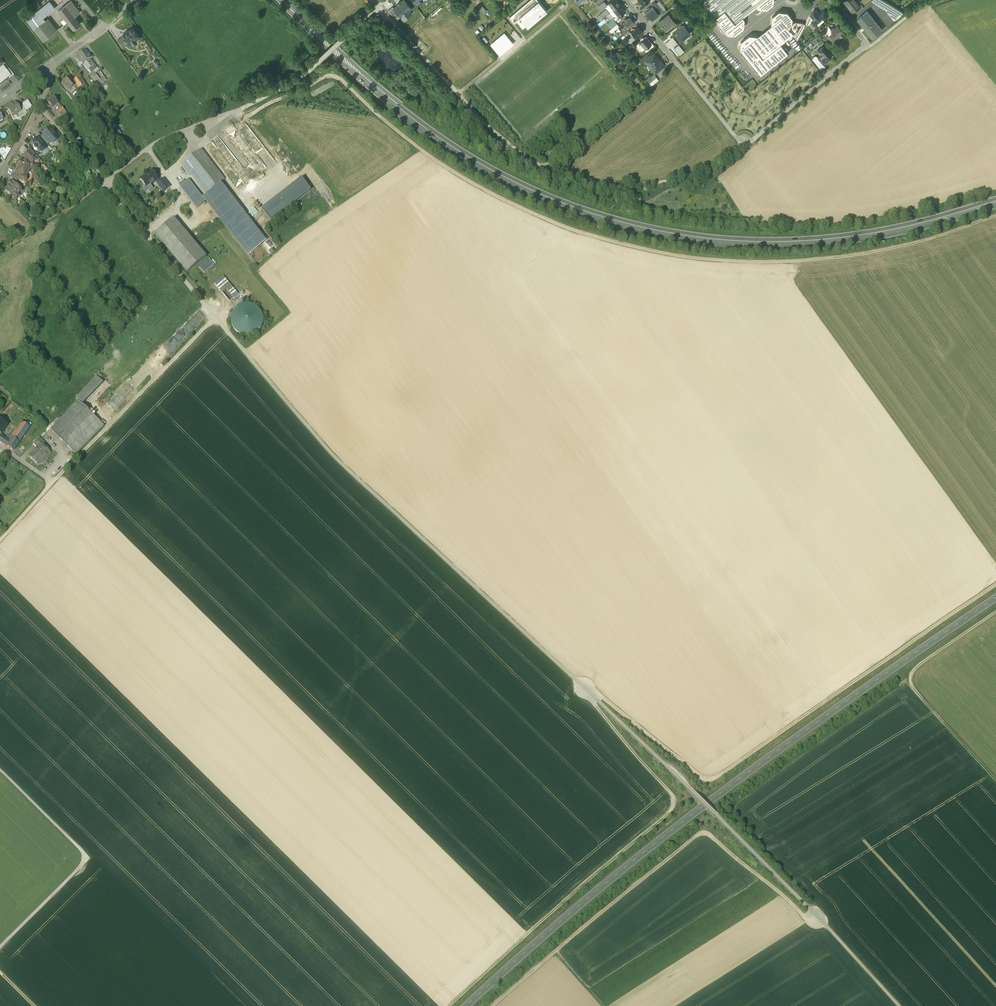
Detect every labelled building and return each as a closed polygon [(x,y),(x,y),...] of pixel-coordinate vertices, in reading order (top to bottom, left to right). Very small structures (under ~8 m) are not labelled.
[(71,0),(58,10),(65,18),(77,8),(71,0)] [(398,4),(394,8),(399,15),(404,20),(408,17),(406,14),(411,9),(404,0),(403,0),(401,2),(401,1),(398,4)] [(509,18),(515,24),(520,20),(521,20),(519,18),(538,1),(537,0),(530,0),(509,18)] [(608,4),(613,10),(620,5),(616,0),(612,0),(608,4)] [(727,32),(734,34),(742,28),(743,20),(742,17),(747,13),(755,7),(766,8),(773,3),(773,0),(701,0),(727,32)] [(844,2),(852,12),(854,10),(860,6),(859,5),(855,1),(855,0),(846,0),(844,2)] [(882,0),(872,0),(874,3),(875,2),(876,5),(877,4),(879,6),(880,6),(881,8),(882,7),(884,10),(885,9),(887,11),(893,7),(882,0)] [(50,1),(31,16),(34,19),(40,14),(43,17),(55,8),(50,1)] [(538,1),(519,18),(521,20),(527,28),(547,12),(538,1)] [(604,1),(597,7),(601,12),(605,8),(608,6),(607,5),(604,1)] [(651,8),(650,6),(647,8),(648,9),(645,12),(648,17),(649,16),(652,20),(659,14),(658,14),(662,10),(656,3),(651,8)] [(681,8),(677,3),(672,7),(676,12),(681,8)] [(860,6),(854,10),(857,13),(863,7),(861,4),(859,5),(860,6)] [(620,5),(613,10),(620,18),(622,16),(621,15),(625,11),(620,5)] [(394,8),(393,7),(388,10),(395,19),(399,15),(394,8)] [(893,7),(887,11),(894,21),(903,13),(893,7)] [(65,18),(64,19),(67,23),(68,22),(75,31),(79,28),(77,26),(80,24),(75,16),(80,12),(77,8),(65,18)] [(824,11),(820,15),(816,10),(815,11),(814,10),(813,11),(813,12),(810,15),(814,20),(811,22),(815,27),(828,16),(824,11)] [(791,17),(786,11),(778,11),(772,16),(771,25),(779,18),(786,27),(791,24),(791,17)] [(867,11),(858,19),(873,38),(882,30),(867,11)] [(34,19),(29,23),(34,30),(34,29),(43,40),(54,32),(43,17),(40,14),(34,19)] [(676,23),(669,14),(659,21),(662,24),(661,25),(665,30),(672,24),(673,26),(676,23)] [(814,20),(810,15),(805,24),(808,25),(811,22),(814,20)] [(630,17),(627,20),(626,19),(624,20),(625,21),(618,27),(620,30),(626,26),(628,28),(635,23),(630,17)] [(786,27),(779,18),(771,25),(772,25),(784,41),(793,35),(786,27)] [(617,24),(613,19),(608,23),(612,28),(617,24)] [(791,24),(786,27),(793,35),(797,40),(805,24),(801,22),(792,22),(792,23),(791,24)] [(684,25),(676,31),(678,34),(677,34),(679,36),(681,38),(685,35),(686,36),(690,33),(687,30),(687,29),(684,25)] [(757,37),(770,52),(781,45),(784,41),(772,25),(757,37)] [(828,26),(824,30),(828,35),(832,31),(828,26)] [(832,31),(828,35),(829,36),(833,40),(833,41),(843,32),(837,26),(832,31)] [(630,33),(630,34),(632,36),(628,40),(630,43),(643,33),(638,27),(630,33)] [(133,28),(122,35),(128,44),(129,45),(133,42),(134,44),(137,41),(136,40),(139,37),(138,35),(138,34),(137,32),(136,32),(133,28)] [(491,44),(500,54),(513,43),(504,33),(491,44)] [(807,52),(811,48),(821,39),(818,35),(806,46),(804,49),(807,52)] [(123,36),(117,40),(122,47),(128,44),(123,36)] [(742,42),(740,50),(760,75),(787,53),(781,45),(770,52),(757,37),(749,36),(742,42)] [(646,37),(643,40),(642,38),(640,39),(641,41),(638,44),(641,48),(640,49),(642,51),(643,50),(652,44),(646,37)] [(652,44),(643,50),(646,53),(654,47),(652,44)] [(684,52),(679,45),(674,49),(679,55),(684,52)] [(823,46),(817,51),(821,55),(818,58),(819,60),(823,64),(831,57),(823,46)] [(85,51),(78,56),(78,57),(82,62),(84,64),(90,59),(93,58),(89,53),(88,54),(85,51)] [(659,60),(654,53),(644,61),(655,74),(665,66),(661,61),(660,62),(659,60)] [(90,59),(84,64),(91,73),(93,71),(97,68),(90,59)] [(823,64),(819,60),(815,63),(821,70),(825,66),(823,64)] [(3,69),(0,71),(0,85),(9,79),(10,78),(5,72),(3,69)] [(14,76),(8,69),(5,72),(10,78),(9,79),(9,80),(14,76)] [(654,75),(647,80),(650,83),(656,78),(654,75)] [(97,76),(92,79),(97,86),(106,80),(105,78),(100,81),(97,76)] [(79,77),(73,82),(76,85),(73,87),(75,89),(78,87),(80,90),(82,88),(84,91),(88,88),(81,79),(82,78),(80,77),(79,77)] [(73,82),(70,78),(64,83),(70,90),(73,87),(76,85),(73,82)] [(75,98),(69,90),(66,93),(72,100),(75,98)] [(58,103),(53,97),(47,102),(52,108),(57,104),(58,103)] [(27,101),(23,104),(24,106),(23,107),(25,112),(28,110),(32,107),(27,101)] [(20,112),(14,103),(6,108),(12,117),(20,112)] [(51,132),(49,129),(43,134),(44,135),(50,142),(51,144),(56,140),(53,136),(54,135),(54,134),(53,132),(51,132)] [(50,142),(44,135),(41,138),(47,145),(50,142)] [(47,145),(41,138),(38,140),(44,147),(47,145)] [(38,140),(37,139),(31,144),(34,147),(34,149),(35,150),(37,150),(40,153),(46,149),(44,147),(38,140)] [(28,152),(23,157),(26,160),(30,165),(31,164),(32,164),(36,160),(32,156),(34,154),(30,149),(27,151),(28,152)] [(201,150),(182,165),(189,175),(191,174),(206,194),(224,180),(201,150)] [(23,162),(20,160),(17,166),(19,167),(18,170),(17,170),(16,172),(16,173),(21,178),(18,180),(21,183),(24,183),(26,181),(26,178),(25,178),(30,169),(33,166),(32,164),(31,164),(30,165),(26,160),(23,162)] [(147,172),(144,174),(145,176),(140,179),(147,188),(158,179),(151,171),(148,173),(147,172)] [(16,173),(11,178),(16,183),(18,180),(21,178),(16,173)] [(163,180),(157,184),(163,192),(169,187),(163,180)] [(179,187),(196,208),(205,201),(188,180),(179,187)] [(302,181),(264,210),(272,220),(310,191),(302,181)] [(18,190),(11,182),(7,186),(8,187),(17,196),(20,192),(21,192),(18,190)] [(220,185),(204,197),(248,254),(264,242),(220,185)] [(17,196),(8,187),(5,191),(12,198),(15,201),(18,197),(17,196)] [(206,256),(174,218),(155,234),(187,273),(206,256)] [(225,275),(215,282),(222,292),(227,289),(232,294),(229,297),(232,302),(244,292),(243,291),(239,294),(225,275)] [(254,334),(258,331),(261,328),(263,325),(264,320),(263,316),(262,312),(260,309),(257,306),(253,304),(249,303),(245,304),(241,305),(237,307),(234,310),(232,314),(232,318),(232,322),(233,326),(235,330),(239,333),(242,334),(246,335),(251,335),(254,334)] [(96,377),(76,398),(78,400),(82,404),(103,383),(96,377)] [(78,400),(50,429),(67,446),(95,417),(82,404),(78,400)] [(95,417),(67,446),(76,454),(104,425),(95,417)] [(22,423),(11,438),(18,443),(29,427),(22,423)] [(45,443),(39,437),(33,444),(37,448),(29,456),(38,465),(43,459),(44,460),(49,454),(43,449),(45,447),(43,446),(45,443)] [(18,443),(11,438),(9,441),(5,439),(2,444),(13,451),(18,443)]
